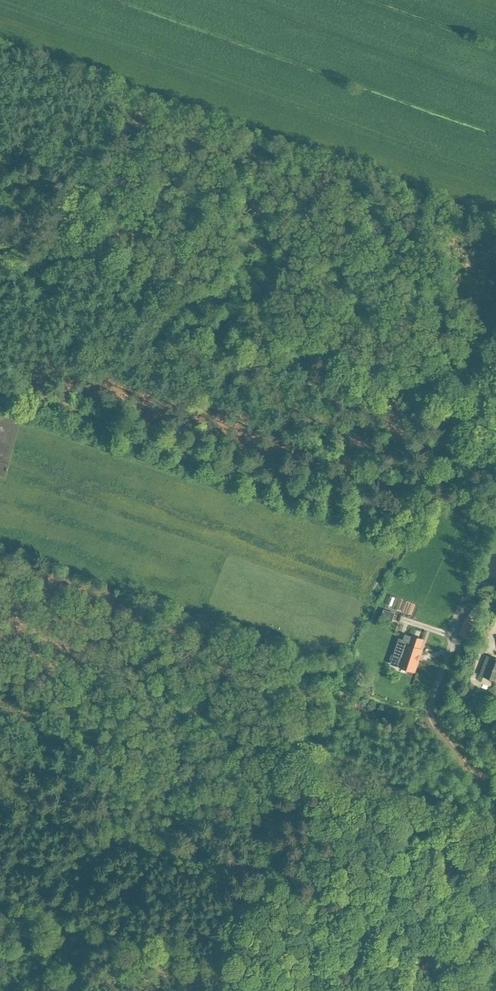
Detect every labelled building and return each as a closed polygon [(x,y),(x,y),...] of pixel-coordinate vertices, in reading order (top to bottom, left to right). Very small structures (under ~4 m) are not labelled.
[(419,649),(422,640),(412,636),(408,645),(407,645),(400,665),(414,670),(421,650),(419,649)] [(495,678),(495,658),(487,655),(479,675),(495,681),(495,678)]
